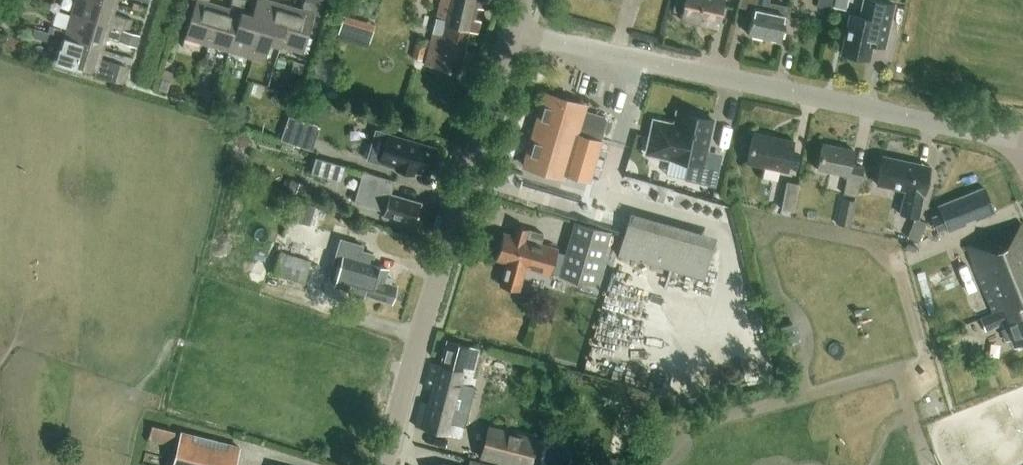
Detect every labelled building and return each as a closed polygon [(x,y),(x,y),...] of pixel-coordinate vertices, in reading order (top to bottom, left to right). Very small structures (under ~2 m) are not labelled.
[(115,3),(104,0),(74,0),(70,14),(127,31),(131,19),(112,14),(115,3)] [(218,5),(208,2),(209,0),(196,0),(185,38),(207,44),(218,5)] [(241,12),(245,0),(231,0),(229,8),(218,5),(207,44),(230,51),(241,12)] [(270,0),(269,0),(256,0),(252,15),(241,12),(230,51),(253,58),(270,0)] [(279,45),(291,6),(270,0),(253,58),(264,61),(270,42),(279,45)] [(279,45),(302,52),(313,14),(318,15),(323,0),(304,0),(301,9),(291,6),(279,45)] [(480,22),(473,21),(476,8),(486,10),(489,0),(440,0),(424,65),(459,73),(469,32),(477,34),(480,22)] [(723,0),(684,0),(680,19),(717,27),(723,0)] [(779,41),(787,5),(767,1),(768,0),(740,0),(739,6),(753,9),(747,34),(779,41)] [(872,46),(884,48),(894,4),(877,0),(862,0),(859,15),(848,13),(839,54),(868,61),(872,46)] [(123,44),(127,31),(70,14),(63,37),(102,49),(105,38),(123,44)] [(49,31),(34,26),(31,35),(46,40),(49,31)] [(99,59),(102,49),(63,37),(57,60),(95,71),(93,76),(122,85),(127,68),(99,59)] [(427,40),(417,37),(412,56),(423,59),(427,40)] [(587,180),(605,119),(582,112),(584,106),(545,95),(524,166),(563,178),(564,173),(587,180)] [(683,114),(676,112),(673,123),(653,118),(645,151),(687,161),(683,178),(714,185),(721,155),(706,151),(714,118),(703,115),(702,113),(690,110),(686,111),(684,111),(683,114)] [(319,125),(288,114),(280,138),(311,149),(319,125)] [(375,130),(367,159),(396,168),(395,170),(413,175),(414,171),(428,175),(431,163),(435,162),(437,154),(435,151),(436,149),(405,140),(405,139),(375,130)] [(786,172),(793,140),(752,132),(745,163),(786,172)] [(856,196),(860,181),(863,167),(849,164),(853,150),(823,143),(817,169),(847,176),(847,178),(843,193),(856,196)] [(923,194),(929,166),(882,156),(876,184),(905,190),(900,214),(917,217),(922,194),(923,194)] [(315,159),(310,173),(341,182),(346,167),(315,159)] [(362,171),(358,184),(353,201),(383,210),(382,215),(383,215),(383,218),(391,221),(393,218),(413,224),(419,203),(388,194),(392,180),(362,171)] [(793,211),(799,185),(785,182),(780,208),(793,211)] [(994,212),(984,186),(936,205),(939,213),(930,216),(936,232),(946,228),(948,232),(966,224),(965,222),(974,219),(974,220),(994,212)] [(855,201),(840,198),(835,223),(850,226),(855,201)] [(315,205),(296,199),(291,214),(289,220),(308,226),(310,220),(315,205)] [(703,279),(716,236),(630,212),(617,255),(703,279)] [(917,238),(924,221),(915,217),(907,234),(917,238)] [(610,231),(578,222),(562,277),(594,286),(610,231)] [(1021,224),(967,246),(994,314),(981,319),(985,330),(999,325),(1006,342),(1011,340),(1014,348),(1022,344),(1022,229),(1021,224)] [(500,286),(517,291),(523,268),(542,273),(550,275),(551,273),(562,276),(568,254),(557,251),(558,249),(549,247),(540,244),(543,234),(516,226),(513,237),(503,235),(496,259),(506,262),(500,286)] [(315,247),(284,237),(273,271),(303,282),(315,247)] [(387,270),(357,260),(361,246),(339,239),(327,278),(341,283),(339,287),(361,294),(391,303),(396,286),(390,284),(391,279),(385,277),(387,270)] [(457,395),(469,398),(474,379),(471,378),(479,350),(446,341),(439,366),(430,363),(423,389),(435,392),(431,407),(419,403),(413,425),(458,438),(465,413),(453,409),(457,395)] [(173,430),(152,425),(148,439),(170,444),(173,430)] [(480,459),(504,464),(530,464),(537,439),(488,427),(480,459)] [(180,432),(172,464),(235,464),(240,447),(180,432)]
